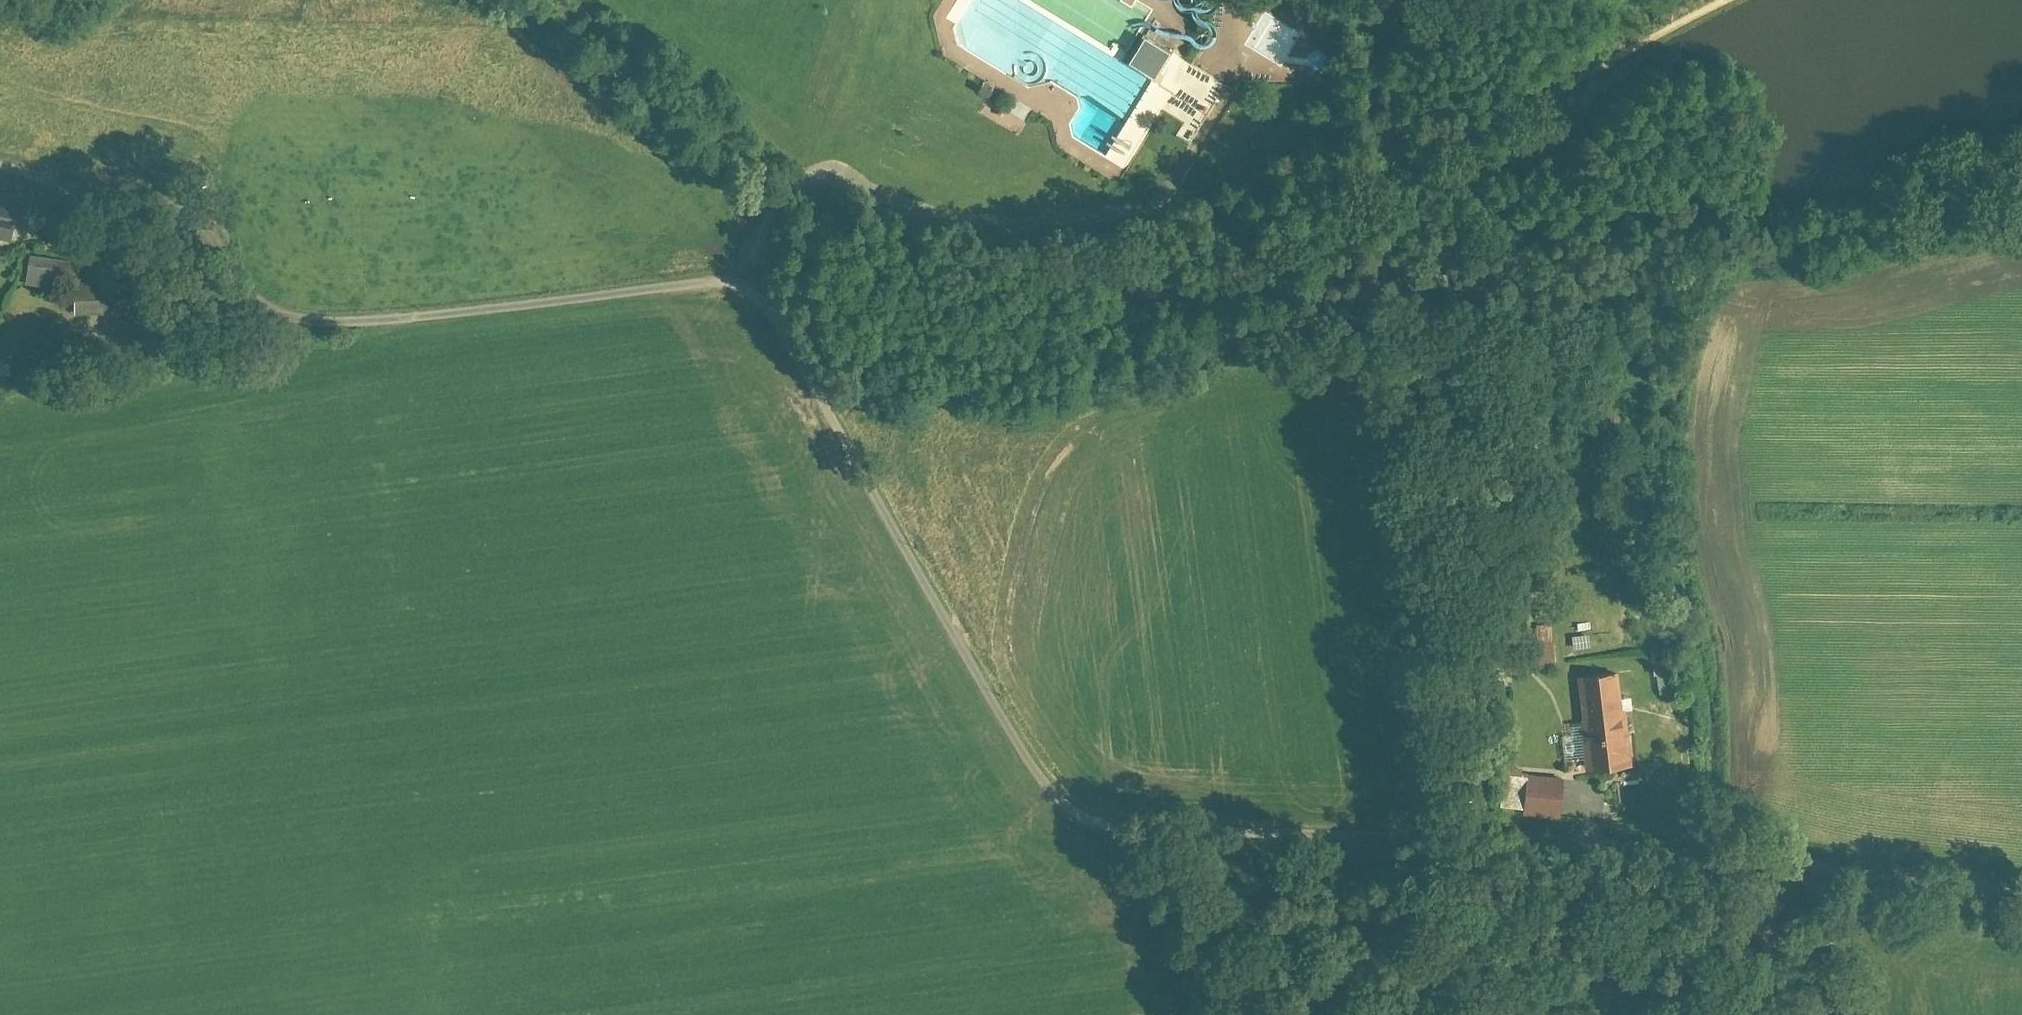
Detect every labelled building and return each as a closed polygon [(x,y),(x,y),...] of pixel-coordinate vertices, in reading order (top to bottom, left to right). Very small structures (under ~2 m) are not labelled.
[(1170,50),(1151,81),(1206,113),(1225,81),(1170,50)] [(8,241),(17,194),(0,191),(0,239),(8,241)] [(34,252),(28,284),(72,293),(78,261),(34,252)] [(1622,672),(1574,676),(1582,778),(1630,774),(1622,672)]
